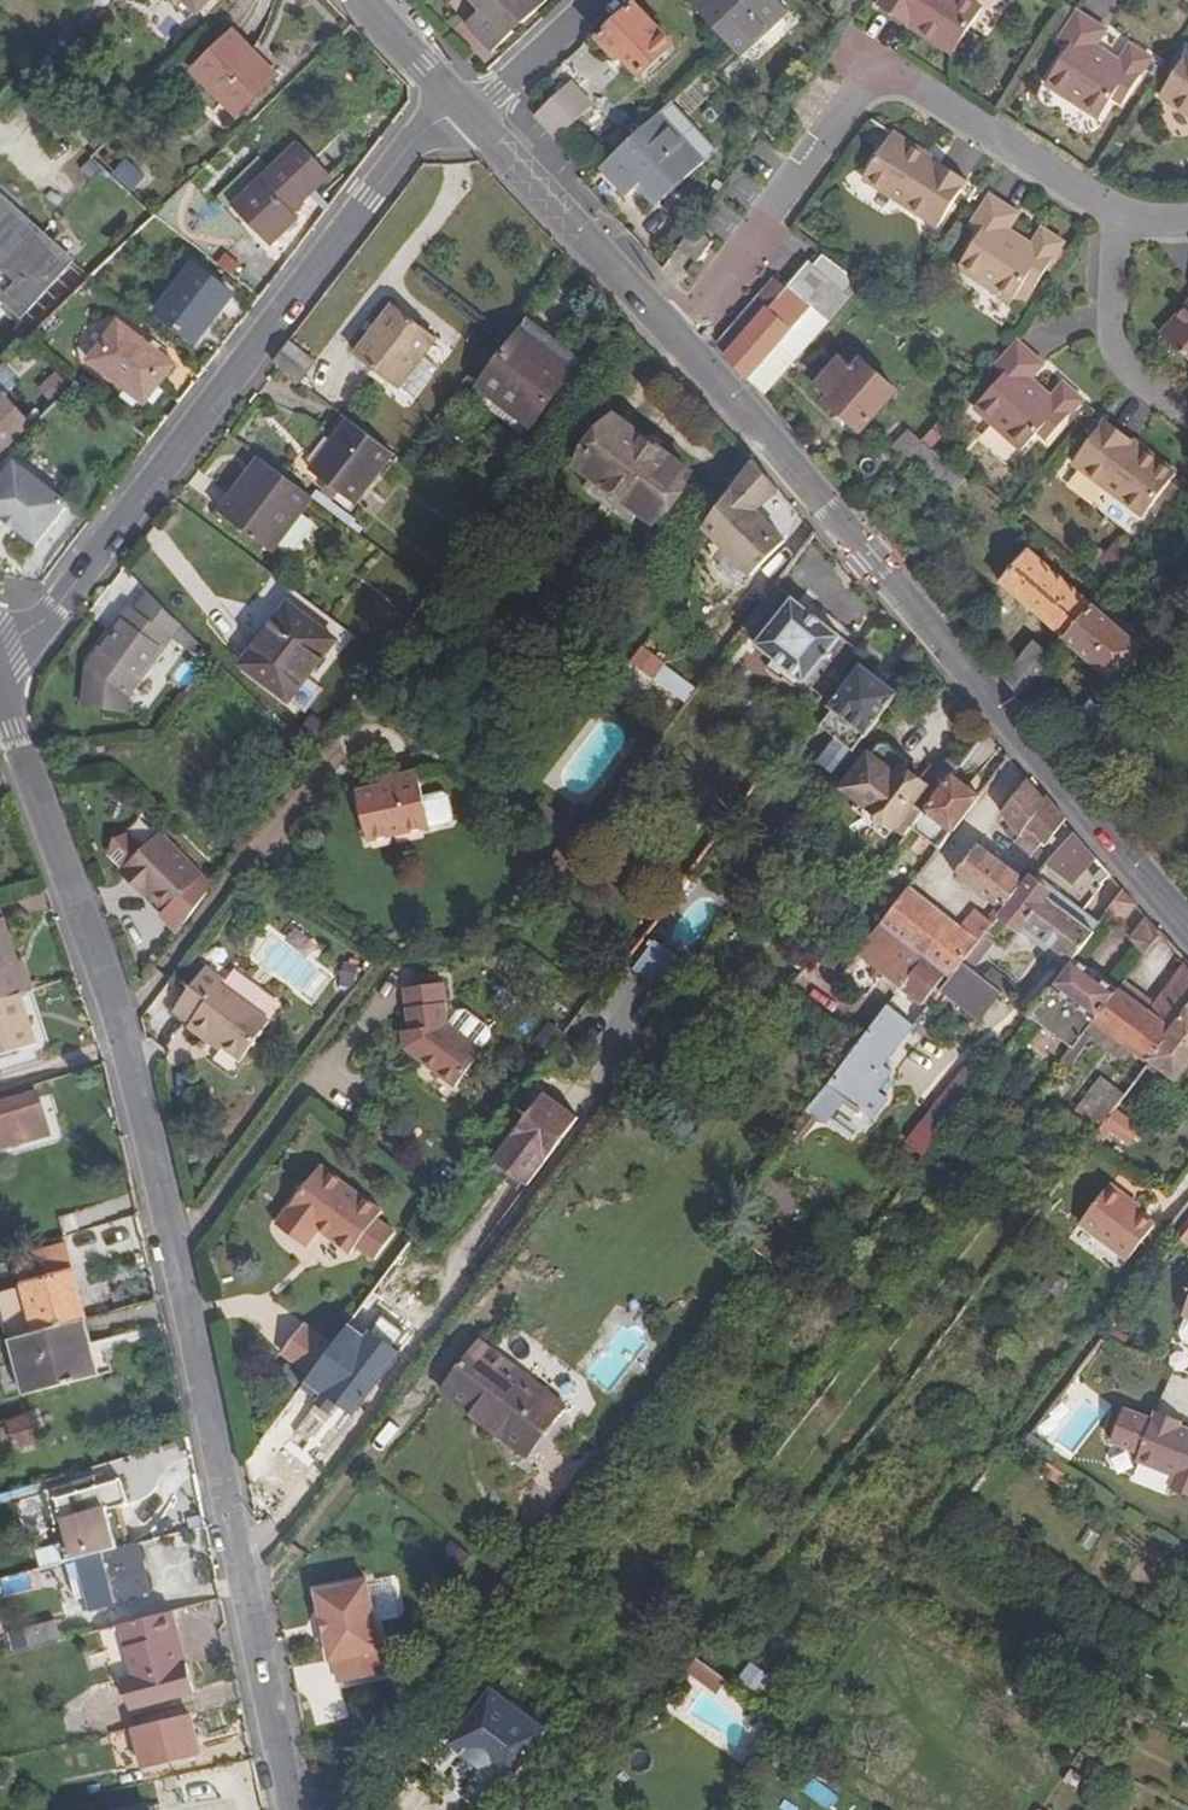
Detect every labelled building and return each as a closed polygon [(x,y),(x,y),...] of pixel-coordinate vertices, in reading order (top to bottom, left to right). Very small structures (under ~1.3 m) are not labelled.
[(196,12),(208,0),(183,0),(196,12)] [(478,12),(465,25),(491,54),(548,0),(479,0),(485,7),(478,12)] [(479,0),(467,0),(478,12),(485,7),(479,0)] [(777,0),(686,0),(730,48),(739,58),(789,14),(777,0)] [(925,35),(953,52),(982,6),(972,0),(884,0),(879,6),(915,29),(918,24),(929,31),(925,35)] [(672,49),(635,8),(599,41),(616,60),(621,56),(642,77),(672,49)] [(1115,63),(1118,58),(1099,46),(1108,30),(1080,12),(1063,40),(1075,48),(1050,86),(1102,120),(1115,100),(1125,106),(1153,58),(1135,47),(1125,62),(1122,67),(1115,63)] [(915,29),(925,35),(929,31),(918,24),(915,29)] [(194,74),(237,119),(278,78),(234,33),(194,74)] [(1122,67),(1125,62),(1118,58),(1115,63),(1122,67)] [(1164,97),(1187,112),(1187,58),(1164,97)] [(544,109),(565,132),(591,107),(571,84),(544,109)] [(565,132),(544,109),(537,116),(557,138),(565,132)] [(645,179),(666,199),(702,164),(658,114),(599,168),(626,197),(638,185),(645,179)] [(919,157),(922,153),(894,136),(864,181),(938,228),(967,182),(933,160),(930,164),(919,157)] [(299,221),(293,214),(330,177),(299,144),(233,210),(271,249),(299,221)] [(933,160),(922,153),(919,157),(930,164),(933,160)] [(144,178),(127,162),(116,175),(133,191),(144,178)] [(645,179),(638,185),(659,205),(666,199),(645,179)] [(1024,246),(1026,242),(1008,231),(1018,214),(1006,207),(990,197),(971,225),(983,233),(958,270),(1011,304),(1014,299),(1022,305),(1032,289),(1033,289),(1044,271),(1060,245),(1062,243),(1042,231),(1033,247),(1030,251),(1024,246)] [(27,313),(72,262),(0,198),(0,289),(27,313)] [(693,227),(676,250),(696,265),(713,242),(693,227)] [(1033,247),(1026,242),(1024,246),(1030,251),(1033,247)] [(1060,245),(1044,271),(1056,278),(1072,253),(1060,245)] [(790,285),(828,320),(847,299),(807,264),(790,285)] [(234,298),(194,266),(157,314),(197,346),(234,298)] [(725,358),(769,310),(790,285),(778,275),(742,313),(715,347),(725,358)] [(828,320),(790,285),(769,310),(808,344),(828,320)] [(0,289),(0,301),(22,320),(27,313),(0,289)] [(433,342),(393,310),(378,329),(381,332),(360,361),(397,390),(433,342)] [(808,344),(769,310),(725,358),(760,398),(808,344)] [(1182,312),(1161,337),(1187,360),(1187,312),(1186,314),(1182,312)] [(522,332),(574,372),(582,361),(530,321),(522,332)] [(174,366),(119,325),(90,363),(144,405),(174,366)] [(640,345),(625,331),(615,345),(630,357),(640,345)] [(574,372),(522,332),(477,391),(529,430),(574,372)] [(316,364),(289,342),(273,363),(279,367),(300,384),(316,364)] [(1041,397),(1046,393),(1030,379),(1041,367),(1016,344),(994,368),(1004,378),(975,410),(1021,452),(1037,434),(1046,442),(1082,402),(1064,386),(1052,398),(1048,403),(1041,397)] [(834,367),(883,410),(898,394),(861,363),(854,370),(841,359),(834,367)] [(883,410),(834,367),(817,387),(830,398),(827,402),(862,434),(883,410)] [(1052,398),(1046,393),(1041,397),(1048,403),(1052,398)] [(9,411),(0,420),(0,450),(24,427),(9,411)] [(615,418),(576,469),(652,528),(691,475),(615,418)] [(354,505),(393,455),(349,422),(311,472),(354,505)] [(1136,452),(1139,447),(1107,423),(1074,465),(1143,518),(1176,475),(1152,456),(1148,460),(1136,452)] [(907,458),(922,442),(913,434),(896,453),(905,461),(907,458)] [(922,442),(907,458),(952,495),(966,480),(922,442)] [(1152,456),(1139,447),(1136,452),(1148,460),(1152,456)] [(270,554),(312,500),(260,461),(220,515),(270,554)] [(776,492),(752,464),(714,516),(730,527),(742,511),(746,513),(755,501),(764,508),(776,492)] [(16,466),(0,487),(0,517),(39,548),(69,508),(16,466)] [(815,537),(799,519),(777,547),(746,525),(716,564),(766,601),(776,588),(815,537)] [(1065,644),(1095,608),(1029,553),(999,586),(1065,644)] [(776,588),(766,601),(740,635),(823,698),(858,650),(776,588)] [(288,606),(243,666),(288,703),(334,641),(288,606)] [(1095,608),(1065,644),(1113,686),(1144,651),(1095,608)] [(87,667),(80,709),(122,714),(128,698),(172,639),(130,609),(87,667)] [(1020,696),(1054,658),(1036,642),(1003,677),(1020,696)] [(641,648),(628,664),(652,682),(664,665),(641,648)] [(855,752),(897,696),(860,667),(830,708),(835,712),(823,729),(855,752)] [(1114,724),(1091,703),(1058,740),(1078,764),(1114,724)] [(926,813),(954,777),(960,770),(947,761),(937,764),(924,780),(903,765),(905,762),(886,747),(879,747),(872,754),(869,753),(842,788),(896,830),(916,805),(926,813)] [(1004,795),(1022,773),(1009,763),(991,785),(1004,795)] [(430,836),(423,805),(417,777),(394,782),(395,788),(383,790),(358,796),(369,849),(430,836)] [(954,777),(926,813),(911,833),(936,853),(979,796),(954,777)] [(797,796),(813,808),(825,791),(809,779),(797,796)] [(1064,821),(1028,780),(1001,817),(1011,830),(1006,837),(1032,857),(1041,846),(1044,848),(1064,821)] [(423,805),(430,836),(444,832),(450,826),(445,804),(440,801),(423,805)] [(1098,860),(1074,833),(1046,867),(1072,887),(1098,860)] [(142,886),(150,894),(167,912),(204,876),(161,834),(121,873),(138,890),(142,886)] [(1002,912),(1024,883),(978,848),(956,878),(1002,912)] [(1101,886),(1112,876),(1107,870),(1096,880),(1101,886)] [(1071,965),(1075,961),(1095,935),(1080,924),(1085,917),(1062,899),(1056,897),(1034,880),(1029,876),(1024,883),(1002,912),(997,919),(1021,937),(1027,931),(1071,965)] [(146,898),(150,894),(142,886),(138,890),(146,898)] [(930,951),(950,924),(908,891),(858,956),(902,989),(923,960),(944,977),(949,981),(956,973),(930,951)] [(1137,904),(1127,893),(1108,918),(1118,928),(1137,904)] [(1162,932),(1148,916),(1129,941),(1143,957),(1162,932)] [(22,998),(28,996),(4,922),(0,923),(0,1005),(22,998)] [(977,945),(950,924),(930,951),(956,973),(962,965),(977,945)] [(992,944),(983,937),(977,945),(962,965),(971,972),(992,944)] [(670,1000),(691,971),(656,944),(635,973),(670,1000)] [(924,1005),(944,977),(923,960),(902,989),(924,1005)] [(1117,992),(1075,961),(1071,965),(1031,1019),(1070,1050),(1063,1060),(1073,1068),(1092,1043),(1084,1035),(1117,992)] [(971,972),(962,965),(956,973),(949,981),(942,991),(978,1019),(998,992),(971,972)] [(225,983),(208,970),(176,1013),(193,1025),(190,1030),(209,1045),(213,1041),(242,1062),(270,1024),(222,987),(225,983)] [(1180,979),(1167,995),(1187,1010),(1187,986),(1180,979)] [(423,1057),(420,1062),(456,1088),(483,1052),(481,1051),(491,1038),(490,1032),(466,1013),(459,1014),(449,1027),(442,984),(403,991),(409,1034),(410,1047),(423,1057)] [(1167,995),(1151,1017),(1117,992),(1084,1035),(1092,1043),(1117,1061),(1077,1114),(1098,1130),(1148,1064),(1187,1012),(1187,1010),(1167,995)] [(37,1047),(22,998),(0,1005),(0,1058),(37,1047)] [(911,1026),(888,1008),(857,1047),(851,1055),(802,1119),(813,1128),(818,1122),(826,1123),(844,1100),(871,1121),(887,1100),(876,1092),(891,1073),(881,1065),(911,1026)] [(1148,1064),(1177,1085),(1187,1069),(1187,1012),(1148,1064)] [(410,1047),(409,1034),(403,1034),(406,1051),(420,1062),(423,1057),(410,1047)] [(910,1149),(926,1160),(987,1077),(972,1066),(910,1149)] [(515,1171),(565,1103),(549,1091),(499,1158),(515,1171)] [(0,1102),(0,1151),(48,1136),(36,1092),(0,1102)] [(565,1103),(515,1171),(532,1184),(582,1116),(565,1103)] [(802,1119),(789,1136),(800,1145),(813,1128),(802,1119)] [(331,1232),(328,1237),(352,1254),(358,1247),(373,1259),(392,1233),(377,1221),(382,1213),(321,1169),(276,1228),(305,1250),(319,1231),(323,1226),(331,1232)] [(1124,1202),(1127,1198),(1110,1185),(1080,1225),(1128,1261),(1153,1227),(1137,1214),(1124,1202)] [(1141,1209),(1127,1198),(1124,1202),(1137,1214),(1141,1209)] [(319,1231),(328,1237),(331,1232),(323,1226),(319,1231)] [(1180,1240),(1187,1246),(1187,1229),(1180,1240)] [(151,1276),(149,1269),(76,1289),(78,1296),(151,1276)] [(77,1320),(84,1318),(78,1296),(76,1289),(71,1271),(23,1284),(35,1332),(77,1320)] [(1068,1286),(1052,1273),(1042,1287),(1058,1299),(1068,1286)] [(83,1344),(90,1342),(84,1318),(77,1320),(83,1344)] [(91,1375),(85,1353),(83,1344),(77,1320),(35,1332),(19,1337),(32,1392),(91,1375)] [(314,1372),(336,1343),(307,1321),(285,1350),(314,1372)] [(103,1349),(166,1332),(164,1322),(90,1342),(83,1344),(85,1353),(103,1349)] [(336,1343),(314,1372),(312,1375),(343,1398),(377,1353),(346,1330),(336,1343)] [(480,1345),(442,1395),(526,1459),(564,1409),(480,1345)] [(109,1371),(103,1349),(85,1353),(91,1375),(109,1371)] [(1124,1411),(1111,1446),(1140,1456),(1137,1464),(1176,1479),(1172,1491),(1187,1497),(1187,1433),(1178,1430),(1181,1422),(1156,1414),(1154,1421),(1124,1411)] [(32,1413),(8,1422),(20,1453),(44,1444),(32,1413)] [(80,1560),(132,1546),(120,1505),(127,1503),(119,1478),(97,1484),(96,1476),(76,1482),(77,1491),(56,1497),(75,1560),(80,1560)] [(38,1550),(43,1567),(66,1561),(61,1544),(38,1550)] [(150,1593),(137,1544),(132,1546),(80,1560),(85,1582),(110,1576),(116,1601),(150,1593)] [(360,1574),(313,1588),(332,1662),(335,1661),(341,1684),(388,1670),(360,1574)] [(182,1643),(174,1610),(123,1623),(136,1676),(125,1678),(131,1707),(196,1689),(189,1661),(187,1661),(182,1663),(178,1645),(182,1643)] [(62,1639),(57,1620),(26,1628),(31,1647),(62,1639)] [(187,1661),(182,1643),(178,1645),(182,1663),(187,1661)] [(704,1665),(697,1660),(688,1672),(695,1677),(704,1665)] [(752,1662),(739,1680),(761,1696),(774,1678),(752,1662)] [(726,1682),(704,1665),(695,1677),(717,1694),(726,1682)] [(494,1690),(451,1744),(505,1787),(548,1732),(494,1690)] [(198,1754),(189,1715),(136,1727),(146,1766),(198,1754)] [(816,1782),(807,1795),(827,1809),(836,1795),(816,1782)]
